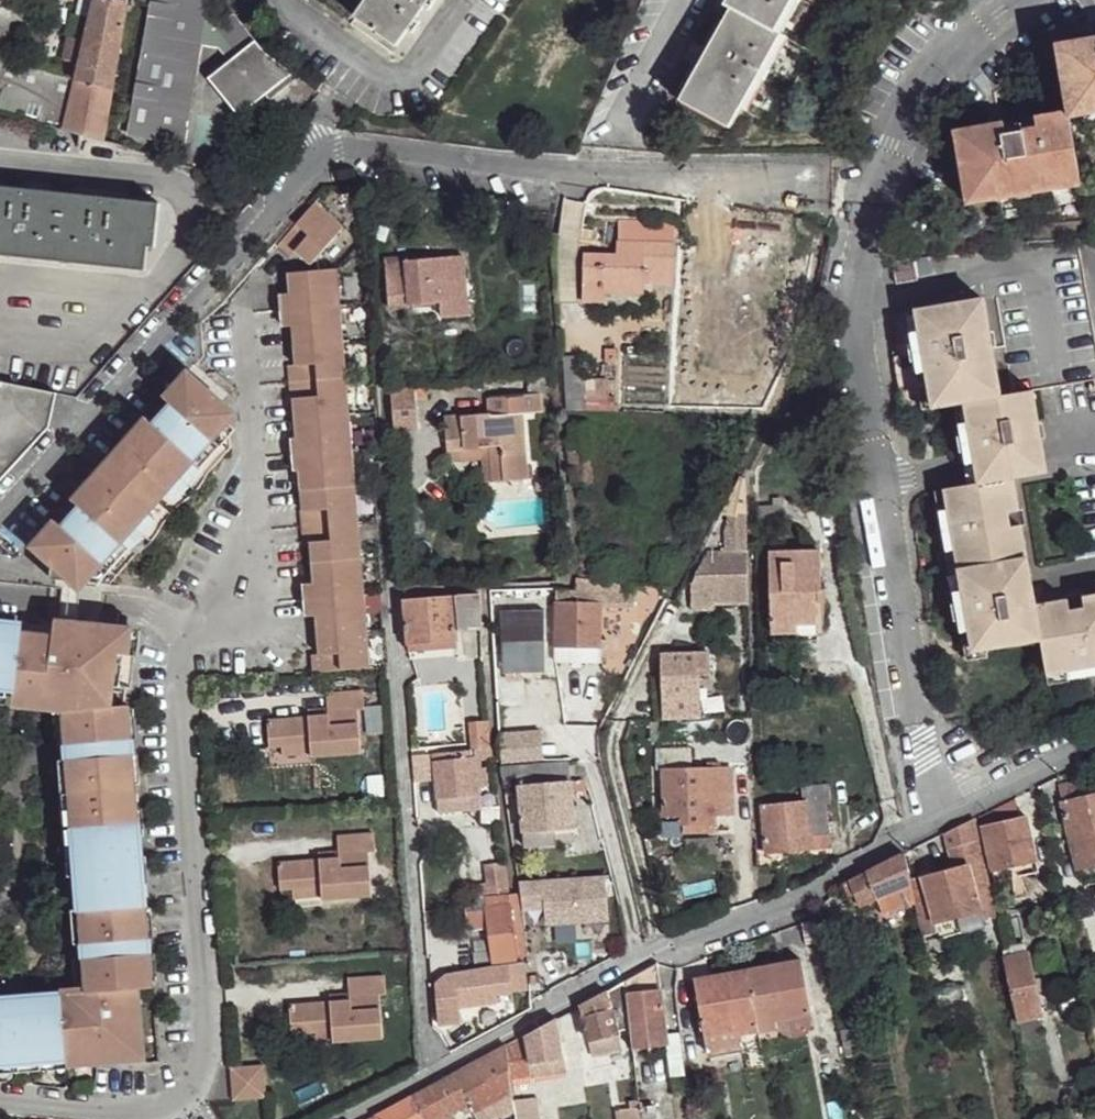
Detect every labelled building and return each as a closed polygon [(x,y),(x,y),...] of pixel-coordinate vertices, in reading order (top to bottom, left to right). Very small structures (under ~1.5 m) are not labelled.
[(129,3),(130,0),(72,0),(70,13),(63,12),(60,32),(80,36),(80,38),(62,35),(58,58),(68,61),(65,76),(74,79),(115,88),(129,3)] [(303,81),(262,51),(223,0),(145,0),(145,4),(154,5),(130,138),(190,149),(205,69),(242,116),(270,96),(273,101),(303,81)] [(357,17),(400,46),(431,0),(369,0),(357,17)] [(795,0),(729,0),(725,8),(731,12),(683,103),(732,130),(781,39),(775,36),(795,0)] [(1055,46),(1066,112),(1069,121),(1094,116),(1094,39),(1055,46)] [(74,79),(65,76),(0,58),(0,84),(0,111),(66,131),(74,79)] [(105,142),(115,88),(74,79),(66,131),(105,142)] [(1069,121),(1066,112),(952,131),(967,205),(1080,185),(1069,121)] [(160,204),(0,187),(0,255),(139,268),(142,245),(150,247),(155,247),(160,204)] [(306,271),(340,235),(315,211),(275,253),(286,264),(292,258),(306,271)] [(619,221),(621,244),(619,243),(618,256),(587,256),(586,284),(585,306),(605,306),(604,295),(644,298),(645,284),(671,283),(672,259),(673,244),(672,224),(619,221)] [(147,269),(150,247),(142,245),(139,268),(147,269)] [(467,319),(463,258),(408,262),(408,259),(387,262),(391,309),(441,305),(443,321),(467,319)] [(318,673),(378,667),(339,268),(306,271),(290,272),(291,293),(282,294),(285,328),(295,327),(299,363),(288,364),(292,399),(295,399),(299,438),(296,439),(299,471),(302,471),(306,510),(302,510),(306,545),(317,544),(319,575),(309,576),(313,616),(323,615),(327,654),(317,654),(318,673)] [(918,292),(915,269),(892,272),(895,294),(918,292)] [(990,343),(985,312),(917,324),(923,351),(914,355),(916,372),(925,371),(931,404),(954,402),(963,401),(968,430),(958,432),(961,449),(971,447),(973,461),(975,481),(968,483),(945,487),(949,514),(942,515),(945,535),(954,532),(959,564),(1023,552),(1018,521),(1010,523),(1008,503),(1015,503),(1010,471),(1043,467),(1040,452),(1037,436),(1031,436),(1029,420),(1034,418),(1030,386),(999,390),(992,360),(987,360),(984,345),(990,343)] [(923,351),(917,324),(909,325),(914,355),(923,351)] [(564,357),(567,409),(615,411),(614,394),(608,395),(607,377),(585,379),(584,356),(564,357)] [(931,404),(925,371),(916,372),(922,407),(931,404)] [(542,415),(539,373),(529,375),(529,391),(489,396),(491,413),(446,418),(449,451),(492,449),(494,482),(530,479),(525,416),(542,415)] [(65,526),(58,520),(34,546),(51,562),(57,567),(56,575),(69,580),(111,583),(233,446),(226,408),(207,391),(190,375),(167,399),(174,404),(141,440),(134,435),(88,486),(95,492),(65,526)] [(67,396),(0,381),(0,483),(53,425),(67,396)] [(241,437),(237,398),(214,383),(207,391),(226,408),(233,446),(241,437)] [(416,385),(391,387),(395,429),(419,427),(416,385)] [(968,430),(963,401),(954,402),(958,432),(968,430)] [(593,483),(588,422),(572,424),(573,439),(569,440),(573,484),(593,483)] [(973,461),(971,447),(961,449),(964,462),(968,483),(975,481),(973,461)] [(494,482),(492,449),(449,451),(450,462),(484,459),(485,482),(494,482)] [(742,488),(737,485),(709,542),(713,544),(734,502),(742,488)] [(949,514),(944,485),(938,488),(942,515),(949,514)] [(692,581),(694,606),(716,606),(715,602),(750,602),(747,508),(734,509),(730,515),(730,531),(727,531),(728,554),(709,552),(708,562),(704,562),(692,581)] [(959,564),(954,532),(945,535),(949,566),(959,564)] [(473,552),(474,540),(459,541),(458,552),(473,552)] [(827,591),(824,550),(774,551),(778,634),(801,632),(801,624),(821,623),(822,605),(822,603),(821,591),(827,591)] [(1029,588),(1023,552),(959,564),(964,596),(955,599),(958,617),(966,616),(972,646),(1038,636),(1031,602),(1031,600),(1023,601),(1022,589),(1029,588)] [(46,569),(52,574),(52,587),(69,588),(69,580),(56,575),(57,567),(51,562),(46,569)] [(964,596),(959,564),(949,566),(955,599),(964,596)] [(636,605),(637,584),(579,579),(578,589),(558,590),(558,661),(603,660),(602,603),(636,605)] [(483,590),(482,588),(471,589),(471,586),(461,587),(461,584),(407,585),(408,599),(456,596),(460,631),(485,631),(483,590)] [(832,603),(832,590),(827,591),(821,591),(822,603),(832,603)] [(1081,593),(1083,604),(1067,607),(1064,596),(1031,602),(1038,636),(1043,668),(1076,663),(1077,672),(1094,669),(1094,590),(1081,593)] [(460,631),(456,596),(408,599),(412,645),(461,640),(460,631)] [(550,670),(547,610),(505,611),(506,671),(550,670)] [(124,708),(129,629),(0,616),(0,704),(44,708),(62,710),(73,849),(68,849),(71,877),(79,877),(134,872),(131,825),(139,824),(130,707),(124,708)] [(972,646),(966,616),(958,617),(963,647),(972,646)] [(823,639),(821,623),(801,624),(801,632),(801,638),(823,639)] [(662,655),(664,721),(701,720),(701,680),(709,680),(709,654),(662,655)] [(1077,672),(1076,663),(1043,668),(1045,678),(1077,672)] [(313,754),(313,756),(363,753),(360,710),(368,709),(366,689),(329,690),(330,712),(269,716),(271,746),(282,745),(312,744),(313,754)] [(73,849),(62,710),(54,710),(68,849),(73,849)] [(494,748),(492,721),(474,722),(476,751),(494,748)] [(540,730),(497,733),(500,764),(542,761),(540,730)] [(283,756),(313,754),(312,744),(282,745),(283,756)] [(495,760),(494,748),(476,751),(438,755),(439,762),(477,758),(477,762),(495,760)] [(688,769),(688,749),(666,749),(667,769),(688,769)] [(432,778),(432,755),(413,756),(414,779),(432,778)] [(477,762),(477,758),(439,762),(441,800),(481,797),(481,789),(487,789),(486,770),(478,770),(477,762)] [(570,780),(570,761),(520,764),(520,772),(540,770),(541,782),(570,780)] [(732,814),(732,767),(688,769),(667,769),(664,769),(666,815),(686,815),(716,814),(732,814)] [(574,826),(570,780),(541,782),(521,784),(525,830),(554,828),(574,826)] [(1090,792),(1087,783),(1060,788),(1065,805),(1091,798),(1090,792)] [(832,849),(828,808),(835,807),(834,788),(804,791),(805,803),(761,807),(764,854),(832,849)] [(483,807),(481,797),(441,800),(442,813),(484,810),(483,807)] [(1091,798),(1065,805),(1079,869),(1094,866),(1094,797),(1091,798)] [(1022,818),(1018,798),(981,817),(985,827),(1022,818)] [(500,821),(499,806),(483,807),(484,810),(485,823),(500,821)] [(716,824),(716,814),(686,815),(686,824),(716,824)] [(1038,860),(1029,816),(1022,818),(985,827),(993,871),(1038,860)] [(997,918),(977,820),(950,833),(948,839),(955,870),(970,866),(986,920),(997,918)] [(555,843),(554,828),(525,830),(526,844),(555,843)] [(376,831),(339,834),(341,856),(278,860),(279,887),(293,886),(324,884),(324,895),(324,897),(372,894),(369,851),(377,851),(376,831)] [(907,855),(868,875),(879,898),(885,916),(915,901),(911,882),(907,855)] [(986,920),(970,866),(955,870),(923,878),(939,933),(940,939),(987,927),(986,920)] [(81,909),(146,904),(143,871),(134,872),(79,877),(81,909)] [(613,873),(519,880),(522,894),(524,915),(553,913),(554,921),(615,917),(613,873)] [(879,898),(868,875),(845,886),(856,908),(879,898)] [(939,933),(923,878),(911,882),(915,901),(922,935),(923,938),(939,933)] [(511,893),(510,880),(498,883),(500,894),(511,893)] [(294,897),(324,895),(324,884),(293,886),(294,897)] [(516,895),(512,896),(487,901),(496,961),(520,956),(526,954),(524,946),(518,906),(516,895)] [(143,1052),(138,990),(153,989),(146,904),(81,909),(84,945),(88,989),(83,986),(78,995),(27,999),(27,1006),(0,1008),(0,1073),(43,1070),(42,1061),(143,1052)] [(84,945),(81,909),(71,910),(74,946),(84,945)] [(1042,1016),(1026,945),(1010,949),(1011,951),(1006,952),(1021,1021),(1042,1016)] [(530,990),(524,960),(510,963),(515,992),(530,990)] [(811,1014),(803,962),(747,971),(757,1033),(779,1028),(778,1021),(811,1014)] [(662,991),(658,963),(627,982),(629,996),(662,991)] [(757,1033),(747,971),(697,980),(705,1036),(741,1029),(743,1037),(757,1033)] [(351,996),(289,1000),(291,1029),(334,1026),(334,1039),(334,1041),(383,1037),(380,993),(388,993),(387,975),(350,977),(351,996)] [(629,996),(627,982),(609,992),(620,1032),(632,1027),(629,996)] [(968,1002),(966,987),(934,994),(940,1023),(951,1020),(948,1007),(968,1002)] [(667,1020),(662,991),(629,996),(632,1027),(667,1020)] [(620,1032),(609,992),(583,1006),(590,1040),(620,1032)] [(813,1019),(811,1014),(778,1021),(779,1028),(780,1035),(786,1036),(789,1036),(797,1036),(804,1034),(809,1031),(811,1026),(813,1019)] [(566,1070),(559,1020),(508,1046),(511,1079),(566,1070)] [(669,1038),(667,1020),(632,1027),(635,1042),(669,1038)] [(305,1040),(334,1039),(334,1026),(304,1028),(305,1040)] [(670,1046),(669,1038),(635,1042),(635,1050),(670,1046)] [(511,1079),(508,1046),(458,1075),(471,1105),(476,1113),(513,1094),(511,1079)] [(42,1061),(43,1070),(144,1061),(143,1052),(42,1061)] [(264,1065),(232,1067),(234,1101),(266,1098),(264,1065)] [(602,1083),(601,1070),(587,1071),(590,1084),(602,1083)] [(458,1075),(379,1116),(381,1118),(445,1118),(471,1105),(458,1075)] [(522,1103),(513,1104),(514,1111),(515,1118),(529,1118),(528,1109),(522,1110),(522,1103)] [(654,1105),(644,1105),(646,1118),(656,1118),(654,1105)]
